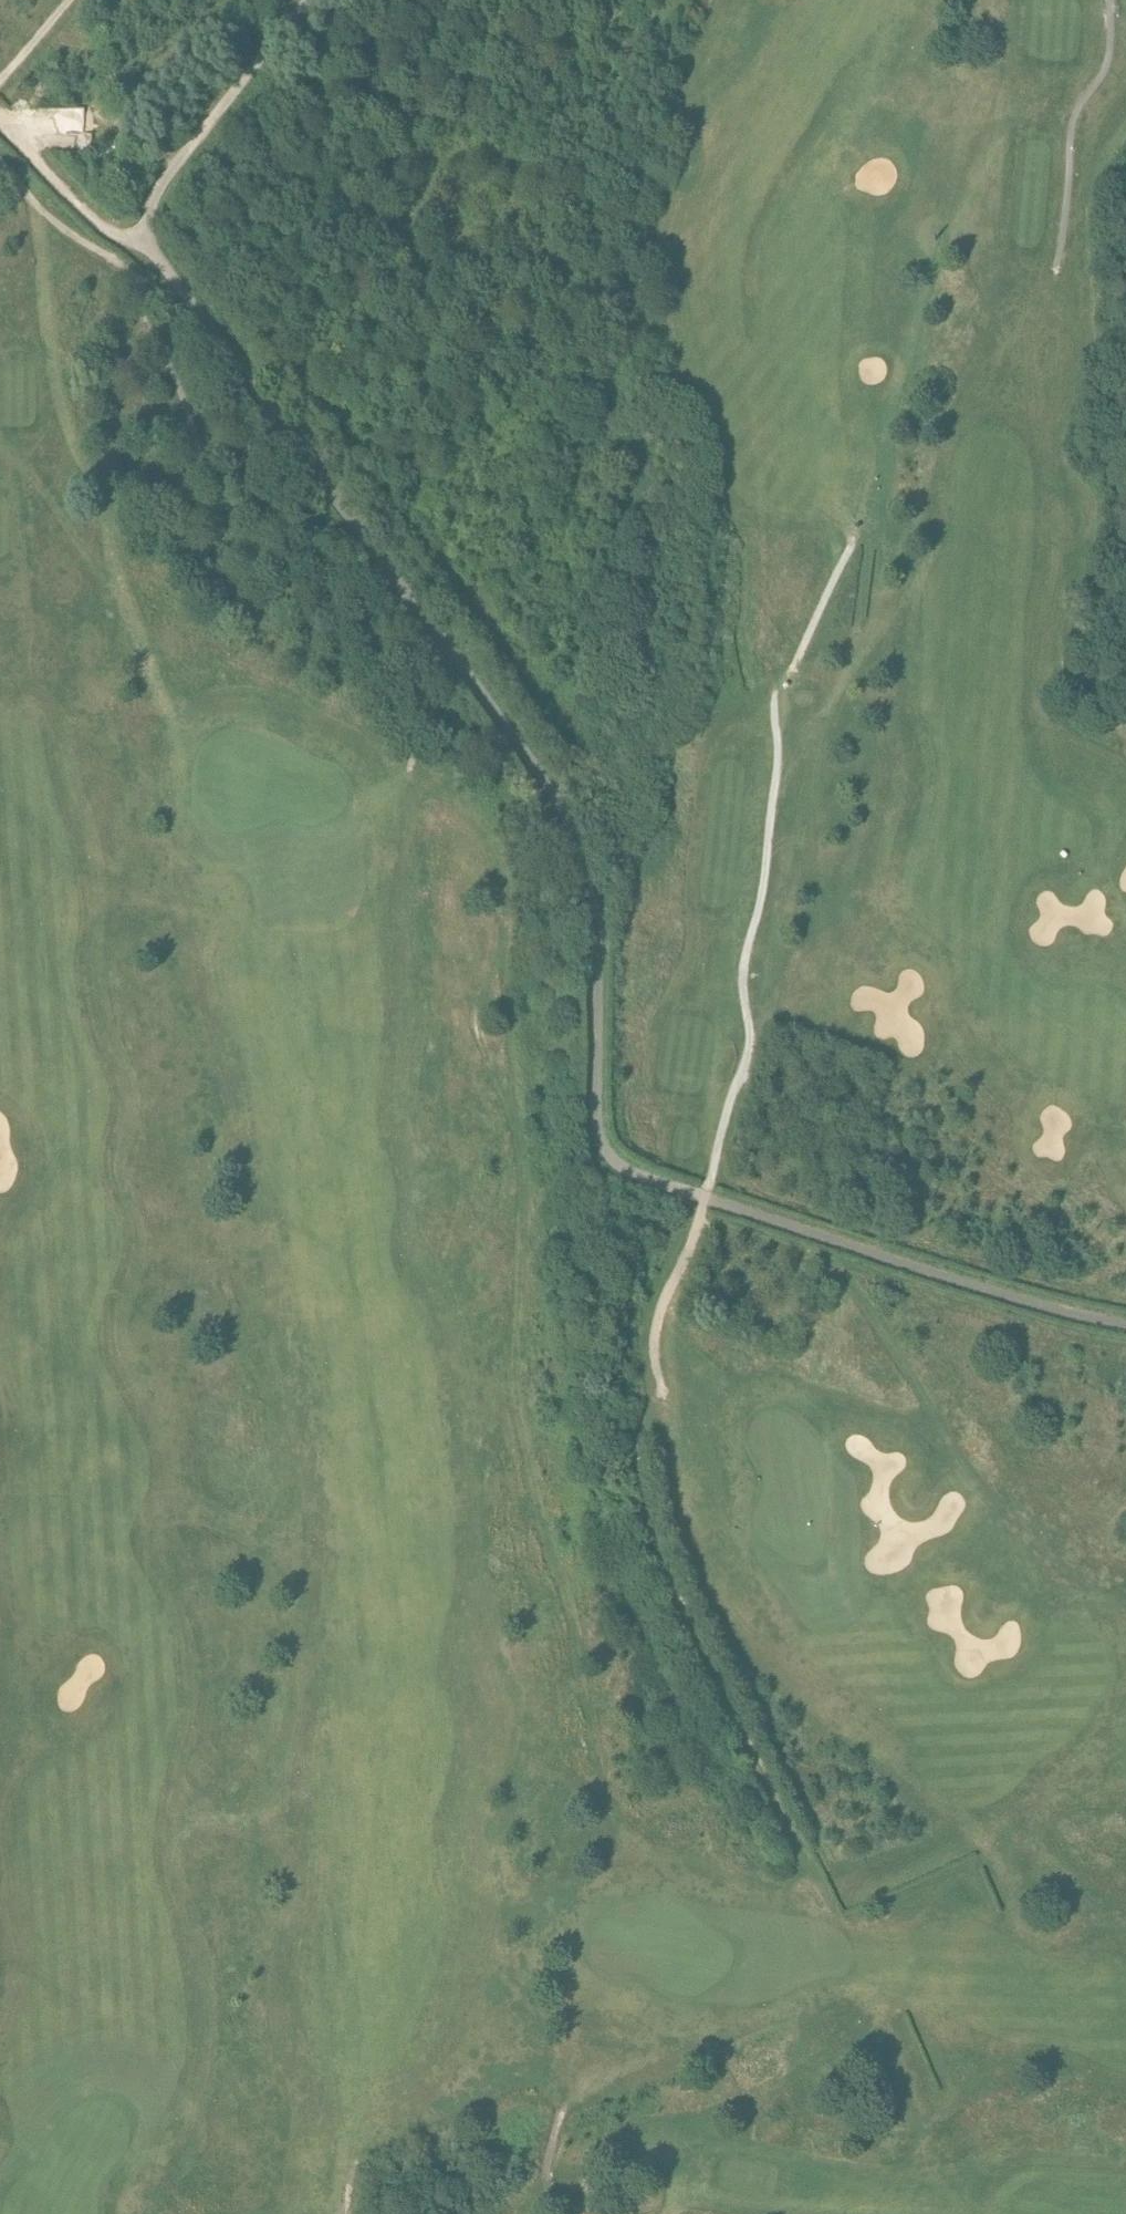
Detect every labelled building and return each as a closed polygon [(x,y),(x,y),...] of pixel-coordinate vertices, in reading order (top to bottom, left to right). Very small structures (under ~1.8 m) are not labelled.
[(63,107),(62,126),(80,127),(80,107),(63,107)] [(58,135),(59,109),(34,108),(33,134),(58,135)]
